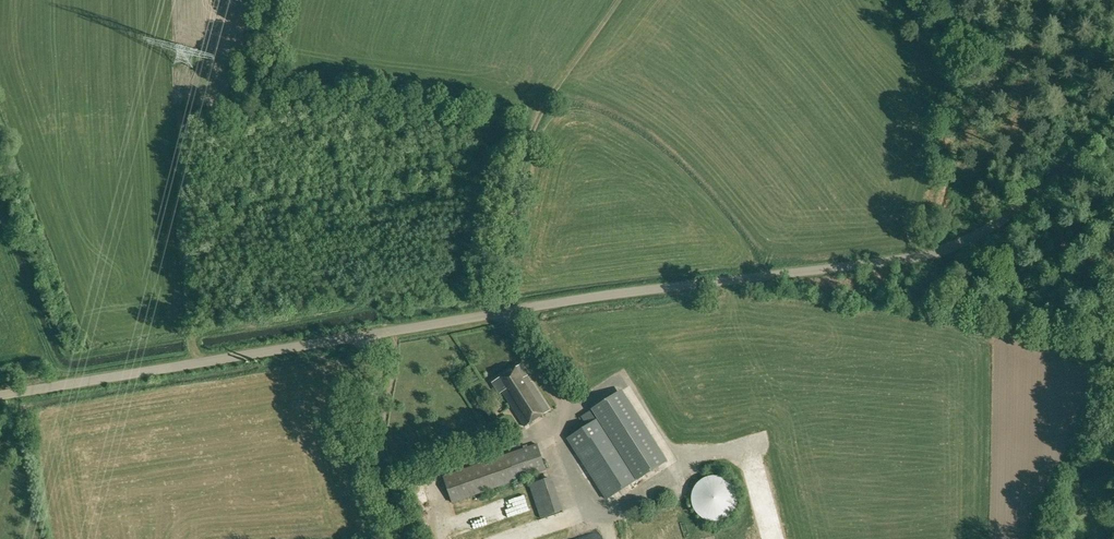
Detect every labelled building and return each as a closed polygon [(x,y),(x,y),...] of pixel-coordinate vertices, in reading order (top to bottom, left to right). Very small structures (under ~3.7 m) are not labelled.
[(502,392),(524,426),(550,410),(528,375),(521,364),(492,383),(499,393),(502,392)] [(567,438),(607,500),(638,479),(664,462),(620,391),(593,408),(599,417),(567,438)] [(493,422),(500,418),(492,407),(485,411),(493,422)] [(529,484),(541,518),(563,510),(552,477),(540,481),(538,473),(546,470),(537,443),(443,476),(452,503),(531,475),(534,483),(529,484)] [(647,493),(652,500),(658,496),(654,489),(647,493)] [(531,496),(475,517),(480,530),(536,509),(531,496)]
